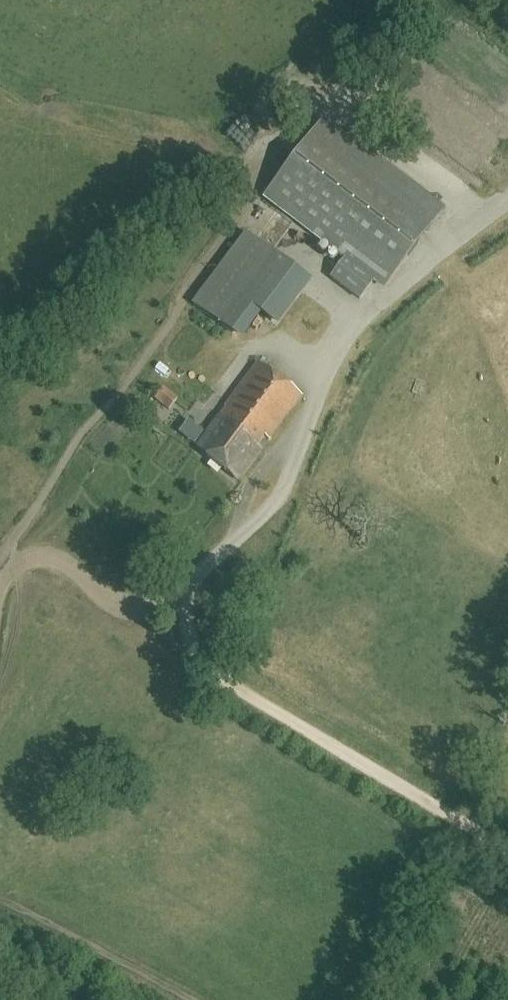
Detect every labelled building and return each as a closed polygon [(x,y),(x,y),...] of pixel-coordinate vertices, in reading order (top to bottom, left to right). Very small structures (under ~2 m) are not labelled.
[(321,120),(262,196),(343,258),(328,278),(357,300),(372,280),(382,288),(440,212),(321,120)] [(433,126),(437,140),(453,136),(449,121),(433,126)] [(257,240),(226,286),(284,323),(314,277),(257,240)] [(265,439),(298,396),(255,363),(222,406),(223,407),(193,448),(192,448),(202,456),(203,455),(224,472),(233,480),(233,479),(257,449),(253,446),(261,436),(265,439)] [(168,410),(178,398),(165,388),(155,400),(168,410)]
